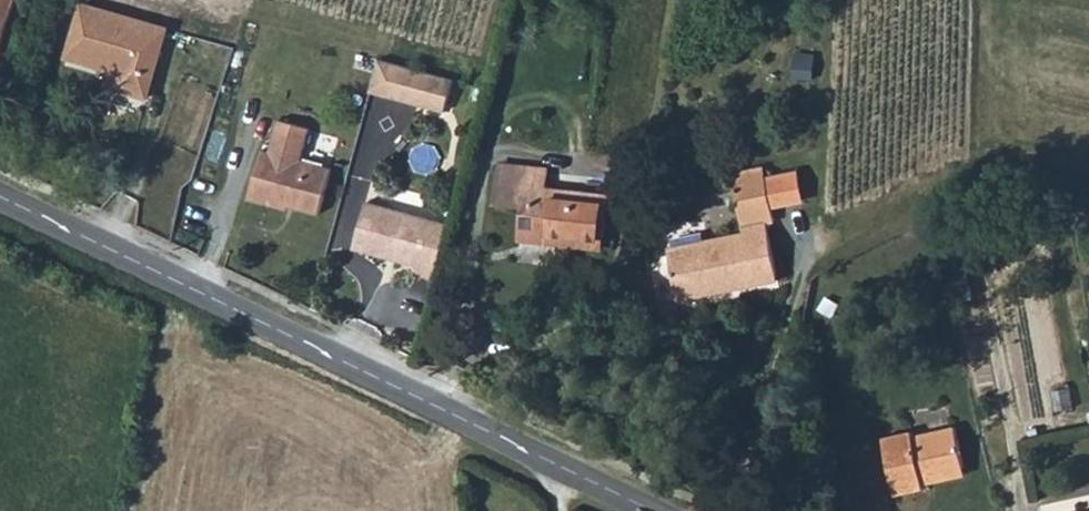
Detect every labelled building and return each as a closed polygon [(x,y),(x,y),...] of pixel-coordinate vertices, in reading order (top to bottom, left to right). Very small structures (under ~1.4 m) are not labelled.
[(14,0),(0,0),(0,48),(14,0)] [(124,97),(147,104),(167,36),(80,11),(65,62),(129,81),(124,97)] [(378,64),(369,96),(385,100),(394,69),(378,64)] [(394,69),(385,100),(445,116),(453,84),(394,69)] [(288,213),(319,221),(331,176),(300,168),(309,135),(277,127),(269,160),(261,158),(248,207),(287,217),(288,213)] [(498,208),(525,210),(523,242),(603,247),(606,196),(545,191),(546,172),(500,169),(498,208)] [(735,176),(737,185),(769,179),(767,170),(735,176)] [(746,235),(673,249),(682,302),(779,283),(769,225),(777,224),(769,179),(737,185),(746,235)] [(450,235),(441,230),(367,211),(355,258),(420,275),(418,283),(437,288),(450,235)] [(917,441),(915,437),(886,443),(900,501),(928,494),(928,490),(927,482),(967,472),(957,431),(917,441)] [(967,472),(927,482),(928,490),(969,480),(967,472)]
